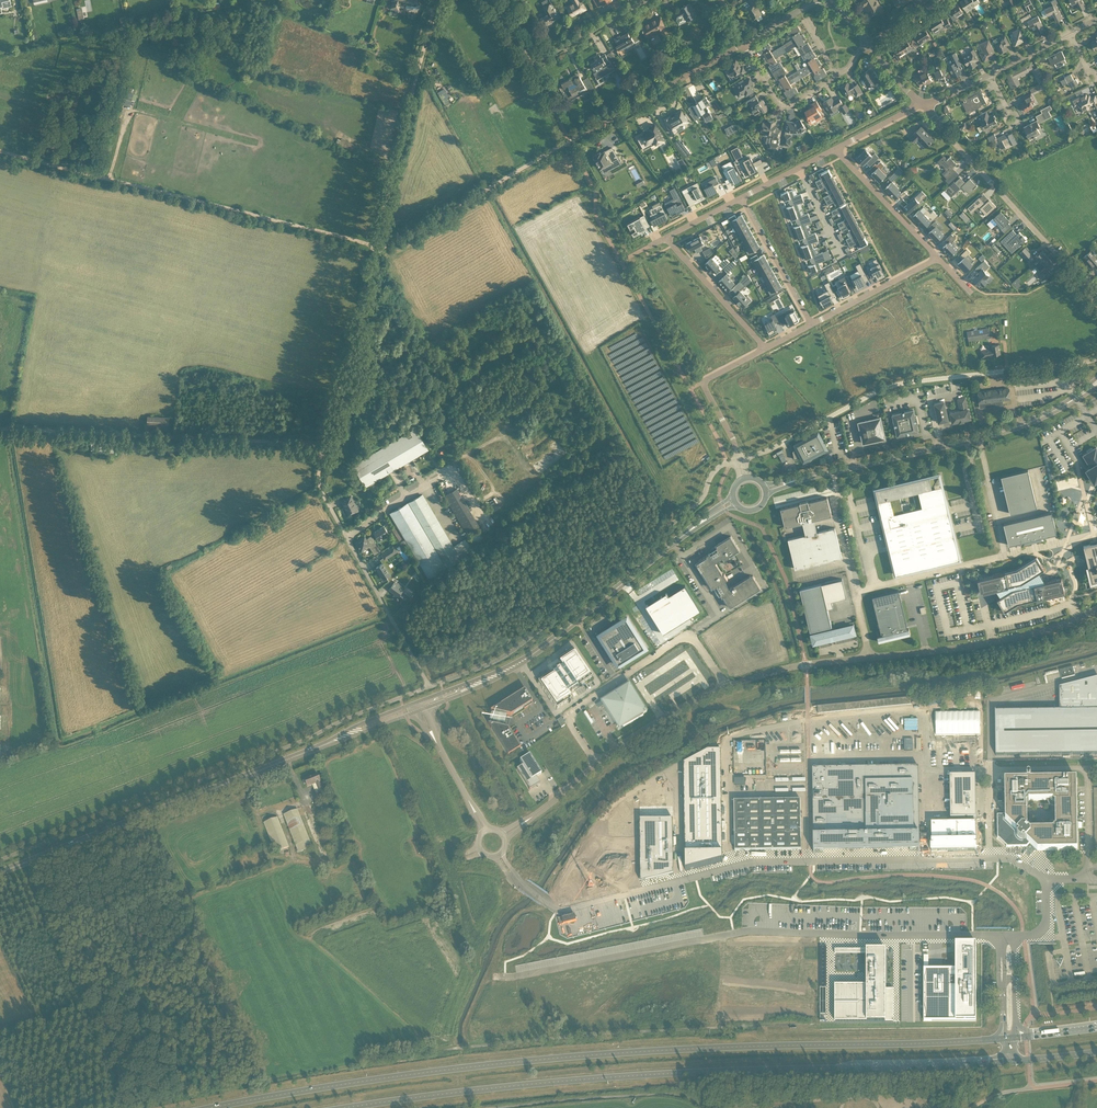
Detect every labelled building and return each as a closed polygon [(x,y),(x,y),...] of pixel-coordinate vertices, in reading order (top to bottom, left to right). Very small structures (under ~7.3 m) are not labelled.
[(0,5),(1,5),(2,8),(11,6),(10,0),(0,0),(0,5)] [(399,8),(401,3),(406,5),(406,7),(413,9),(420,8),(420,5),(422,4),(421,0),(392,0),(391,0),(393,1),(391,8),(399,10),(399,8)] [(551,3),(556,0),(543,0),(542,0),(545,6),(544,7),(548,13),(547,15),(546,16),(545,16),(543,13),(538,16),(541,21),(542,20),(545,26),(557,19),(557,18),(558,15),(556,11),(551,3)] [(583,4),(581,0),(572,0),(573,3),(567,6),(572,15),(580,11),(580,12),(586,9),(583,4)] [(756,17),(758,21),(763,18),(761,14),(760,14),(756,6),(759,4),(756,0),(749,0),(748,0),(752,6),(746,9),(752,19),(756,17)] [(877,0),(861,0),(862,1),(861,1),(863,5),(864,4),(870,15),(881,8),(879,3),(877,0)] [(960,2),(966,11),(970,8),(969,7),(975,3),(976,4),(980,2),(979,0),(963,0),(960,2)] [(1031,0),(1026,0),(1023,2),(1028,11),(1035,8),(1031,0)] [(1048,2),(1050,6),(1041,11),(1044,17),(1048,15),(1052,13),(1057,21),(1064,17),(1063,17),(1056,4),(1057,3),(1056,0),(1052,0),(1048,2)] [(1072,4),(1076,2),(1080,9),(1081,10),(1083,9),(1088,6),(1087,6),(1084,2),(1083,0),(1070,0),(1072,4)] [(951,10),(948,12),(951,16),(953,20),(956,19),(955,16),(963,11),(960,7),(957,2),(950,6),(952,10),(951,11),(951,10)] [(673,14),(679,25),(696,15),(689,3),(685,6),(686,7),(673,14)] [(1046,29),(1045,29),(1038,15),(1032,18),(1030,13),(1020,18),(1025,26),(1029,24),(1030,27),(1031,26),(1033,30),(1037,28),(1039,33),(1046,29)] [(928,22),(931,27),(934,31),(939,28),(940,29),(941,30),(944,28),(943,26),(945,25),(947,28),(951,25),(949,22),(946,18),(943,20),(939,14),(934,17),(934,18),(928,22)] [(642,27),(644,32),(648,38),(658,33),(662,40),(670,36),(665,29),(666,28),(659,15),(647,22),(648,23),(642,27)] [(784,48),(804,36),(803,34),(802,34),(800,35),(799,32),(801,31),(796,23),(786,30),(789,35),(792,36),(794,38),(785,43),(782,45),(784,48)] [(921,31),(915,34),(920,43),(921,42),(921,43),(923,41),(925,40),(925,39),(926,40),(927,40),(928,40),(929,39),(929,38),(928,37),(930,36),(927,32),(924,27),(920,30),(921,31)] [(1023,41),(1021,38),(1025,36),(1021,28),(1013,32),(1015,35),(1011,37),(1013,41),(1013,42),(1014,45),(1015,44),(1015,45),(1023,41)] [(620,35),(614,39),(618,45),(616,45),(618,49),(616,50),(621,58),(621,57),(622,56),(623,57),(628,53),(625,47),(639,39),(636,34),(630,37),(628,33),(621,37),(620,35)] [(1004,52),(1004,51),(1007,49),(1005,45),(1009,43),(1005,35),(998,39),(1000,42),(996,44),(1000,53),(1000,52),(1002,53),(1004,52)] [(812,49),(808,42),(805,43),(804,40),(806,39),(806,38),(804,36),(784,48),(786,52),(787,52),(793,49),(793,48),(796,46),(801,55),(812,49)] [(906,38),(900,42),(905,51),(906,53),(918,45),(916,42),(913,37),(908,40),(906,38)] [(993,56),(992,53),(995,52),(988,39),(980,44),(983,50),(980,52),(984,61),(993,56)] [(764,60),(782,50),(784,48),(782,45),(780,46),(771,52),(770,49),(770,46),(767,41),(757,47),(761,54),(763,53),(765,56),(763,57),(763,58),(764,60)] [(905,51),(900,42),(889,49),(893,56),(895,55),(898,61),(901,58),(899,54),(905,51)] [(775,58),(784,53),(786,52),(784,48),(782,50),(764,60),(766,62),(767,63),(769,61),(770,65),(768,66),(772,73),(783,67),(780,62),(777,61),(775,58)] [(816,61),(814,57),(816,56),(812,49),(801,55),(804,60),(808,61),(809,64),(801,69),(797,63),(794,65),(798,71),(800,74),(802,73),(820,62),(819,60),(818,59),(816,61)] [(976,65),(975,62),(979,59),(974,49),(969,51),(970,53),(963,57),(967,65),(968,64),(970,68),(976,65)] [(1062,50),(1048,57),(1050,62),(1051,64),(1054,62),(1056,61),(1059,66),(1062,65),(1067,62),(1064,57),(1065,57),(1062,50)] [(619,65),(612,53),(611,52),(606,55),(605,54),(599,57),(598,55),(594,57),(595,60),(590,62),(593,67),(593,68),(594,67),(596,70),(594,71),(595,72),(595,73),(594,73),(597,78),(598,77),(598,78),(613,69),(613,68),(615,67),(615,68),(619,65)] [(961,63),(959,58),(955,52),(949,55),(953,63),(948,66),(953,77),(961,73),(957,65),(961,63)] [(946,72),(942,64),(938,56),(934,57),(937,66),(938,70),(934,72),(936,76),(937,78),(938,78),(939,81),(945,80),(944,75),(943,73),(946,72)] [(729,68),(727,69),(732,76),(729,77),(732,81),(736,78),(746,72),(743,67),(741,68),(736,60),(731,62),(730,63),(731,66),(729,67),(729,68)] [(821,64),(820,62),(800,74),(802,77),(813,70),(815,73),(814,77),(817,81),(827,75),(823,68),(821,69),(819,66),(821,65),(821,64)] [(1017,77),(1029,71),(1025,64),(1006,74),(1010,83),(1009,83),(1011,88),(1021,83),(1017,77)] [(930,78),(933,76),(927,66),(921,69),(922,72),(915,76),(919,83),(923,81),(925,84),(932,80),(930,78)] [(780,86),(798,76),(800,74),(798,71),(787,78),(785,75),(786,71),(783,67),(772,73),(777,80),(779,79),(781,82),(779,83),(779,84),(780,86)] [(1039,84),(1045,81),(1038,67),(1032,70),(1039,84)] [(860,74),(862,78),(860,79),(864,85),(867,84),(868,87),(872,84),(874,87),(881,83),(877,78),(875,79),(873,76),(869,69),(860,74)] [(1064,74),(1059,76),(1063,84),(1064,85),(1065,86),(1066,86),(1067,86),(1068,87),(1069,87),(1070,87),(1071,86),(1078,83),(1076,78),(1074,79),(1073,77),(1075,76),(1073,72),(1068,75),(1065,76),(1064,74)] [(800,80),(799,79),(802,77),(800,74),(798,76),(780,86),(781,88),(782,88),(784,87),(786,90),(784,92),(788,99),(799,92),(795,87),(792,87),(790,84),(796,81),(796,82),(800,80)] [(563,86),(560,88),(563,94),(570,90),(572,94),(574,98),(582,93),(581,92),(587,89),(588,91),(594,87),(593,85),(586,88),(582,81),(579,76),(573,80),(572,78),(561,83),(563,86)] [(753,83),(750,78),(744,81),(743,80),(733,86),(739,96),(745,93),(746,96),(753,91),(750,85),(753,83)] [(863,92),(858,85),(857,84),(854,86),(852,82),(849,84),(848,82),(840,86),(843,91),(846,96),(852,92),(853,94),(855,95),(855,94),(857,96),(858,95),(863,92)] [(445,106),(450,103),(449,101),(454,98),(452,95),(450,96),(445,88),(438,92),(445,106)] [(980,88),(961,97),(967,108),(971,106),(972,109),(986,102),(983,95),(980,88)] [(131,106),(132,100),(135,101),(137,93),(124,90),(121,103),(131,106)] [(1025,111),(1030,108),(1033,107),(1031,102),(1034,100),(1031,93),(1023,97),(1025,101),(1021,103),(1025,111)] [(1096,112),(1096,95),(1095,95),(1091,97),(1090,97),(1087,96),(1086,94),(1079,97),(1078,96),(1072,99),(1075,106),(1078,104),(1082,112),(1089,108),(1091,111),(1095,109),(1096,112)] [(702,115),(703,115),(705,118),(711,114),(705,103),(708,101),(706,96),(696,102),(697,104),(694,106),(694,105),(688,108),(691,111),(690,112),(695,120),(702,116),(702,115)] [(842,103),(841,102),(839,97),(833,101),(831,97),(823,102),(830,112),(837,108),(837,107),(842,103)] [(768,109),(763,100),(762,99),(759,101),(757,98),(752,101),(750,102),(753,107),(754,106),(755,108),(752,110),(755,114),(761,111),(759,109),(761,108),(764,112),(768,109)] [(806,116),(804,118),(806,121),(808,119),(814,116),(817,120),(822,117),(819,111),(822,109),(819,105),(816,101),(811,104),(812,107),(805,111),(807,114),(806,115),(806,116)] [(846,103),(839,107),(843,113),(850,109),(846,103)] [(1038,123),(1051,116),(1049,111),(1052,109),(1050,105),(1041,110),(1042,112),(1036,116),(1038,119),(1024,127),(1026,131),(1027,131),(1028,133),(1026,133),(1029,139),(1040,133),(1037,128),(1040,126),(1038,123)] [(664,119),(672,133),(677,130),(675,127),(682,123),(683,125),(690,121),(686,114),(684,115),(681,110),(676,113),(677,114),(670,117),(670,116),(664,119)] [(986,111),(979,115),(982,120),(981,120),(983,125),(982,125),(985,131),(986,131),(986,129),(985,128),(989,126),(990,127),(995,124),(996,125),(998,125),(995,119),(996,118),(994,113),(993,113),(994,114),(989,117),(986,111)] [(775,129),(775,128),(776,125),(775,124),(775,122),(768,120),(767,123),(763,122),(761,131),(766,132),(765,135),(769,136),(770,137),(769,143),(768,144),(768,146),(768,147),(773,148),(774,147),(775,146),(777,147),(777,150),(781,130),(775,129)] [(783,133),(781,144),(784,145),(785,146),(788,147),(791,145),(792,142),(790,140),(792,135),(790,133),(791,132),(792,133),(793,133),(795,133),(796,133),(798,133),(798,132),(800,132),(806,128),(800,120),(799,121),(798,120),(796,121),(797,122),(796,123),(794,123),(793,123),(793,122),(786,121),(784,133),(783,133)] [(664,139),(655,124),(648,128),(649,131),(642,135),(642,136),(638,139),(644,149),(650,146),(648,142),(654,139),(656,143),(664,139)] [(729,131),(731,134),(737,129),(733,124),(727,129),(729,131)] [(913,134),(910,137),(915,142),(918,139),(922,144),(925,147),(926,147),(927,146),(928,145),(928,146),(932,142),(931,142),(933,140),(929,134),(927,133),(921,126),(913,134)] [(1017,143),(1012,132),(1005,136),(1004,134),(997,138),(996,137),(994,138),(996,143),(998,142),(1002,148),(1006,146),(1005,145),(1012,142),(1013,145),(1017,143)] [(337,139),(336,142),(356,153),(359,146),(341,138),(340,140),(337,139)] [(683,143),(678,147),(686,157),(691,153),(683,143)] [(738,146),(731,150),(736,160),(734,161),(740,173),(743,172),(748,169),(750,174),(758,171),(755,166),(762,162),(763,162),(761,158),(760,158),(760,159),(753,162),(750,156),(743,160),(736,147),(738,146)] [(616,154),(612,147),(601,154),(600,152),(595,155),(595,156),(595,157),(601,168),(607,164),(610,169),(621,163),(617,156),(615,157),(614,155),(616,154)] [(863,164),(868,159),(872,164),(879,157),(875,152),(872,155),(866,149),(862,153),(862,152),(861,154),(857,157),(863,164)] [(944,156),(938,161),(941,165),(942,164),(945,167),(944,168),(946,170),(943,173),(947,178),(946,179),(949,183),(954,178),(951,174),(955,171),(952,167),(956,164),(956,163),(950,157),(951,156),(950,156),(947,159),(944,156)] [(714,157),(709,160),(713,166),(718,164),(714,157)] [(731,160),(722,165),(725,171),(728,169),(732,176),(725,180),(727,184),(731,181),(732,182),(732,181),(733,180),(735,183),(741,180),(734,166),(731,160)] [(870,168),(873,172),(872,173),(873,174),(875,176),(876,177),(875,178),(878,180),(879,181),(887,173),(882,168),(885,165),(881,161),(877,164),(875,163),(870,168)] [(899,167),(888,177),(891,181),(897,175),(894,172),(897,169),(901,173),(903,171),(899,167)] [(818,185),(832,177),(831,175),(832,175),(829,169),(819,174),(821,178),(815,181),(818,185)] [(710,184),(704,187),(709,196),(712,194),(717,192),(714,185),(718,183),(715,177),(708,181),(710,184)] [(825,186),(827,190),(837,185),(834,179),(833,179),(832,177),(818,185),(820,189),(825,186)] [(954,180),(944,190),(951,197),(962,186),(965,190),(966,189),(969,193),(972,190),(977,185),(976,185),(970,179),(971,179),(970,178),(966,183),(963,180),(960,177),(956,181),(955,182),(954,180)] [(887,187),(886,187),(889,191),(891,193),(890,194),(891,195),(892,194),(895,197),(901,192),(898,189),(899,188),(892,181),(887,187)] [(684,193),(683,193),(690,206),(695,203),(695,202),(701,199),(701,200),(706,198),(697,182),(691,186),(696,195),(692,197),(688,191),(684,193)] [(826,201),(840,193),(839,191),(840,191),(837,185),(827,190),(830,189),(832,193),(824,197),(826,201)] [(674,198),(665,202),(672,215),(673,215),(685,208),(684,206),(674,187),(669,190),(674,198)] [(788,202),(802,197),(801,193),(794,195),(792,190),(788,191),(788,190),(781,194),(783,200),(788,198),(789,202),(788,202)] [(836,206),(845,201),(842,195),(841,195),(840,193),(826,201),(828,205),(834,202),(836,206)] [(917,194),(904,207),(909,212),(912,209),(913,209),(913,208),(917,204),(919,206),(924,201),(917,194)] [(804,201),(802,197),(788,202),(788,203),(789,202),(791,206),(786,207),(788,214),(799,209),(797,204),(804,201)] [(979,197),(967,208),(972,213),(978,206),(981,209),(986,215),(996,206),(992,202),(989,199),(985,203),(979,197)] [(653,207),(649,209),(651,213),(650,214),(652,219),(651,219),(654,225),(668,218),(667,216),(668,216),(661,203),(660,203),(661,204),(654,208),(653,207)] [(841,211),(844,215),(851,211),(848,205),(847,206),(846,203),(831,211),(833,215),(841,211)] [(802,215),(799,209),(788,214),(791,220),(795,218),(796,221),(795,222),(796,222),(810,217),(808,213),(802,215)] [(947,209),(944,211),(950,217),(952,214),(947,209)] [(937,215),(933,210),(930,213),(927,210),(923,213),(919,210),(913,216),(924,228),(937,215)] [(840,227),(854,219),(853,217),(854,217),(851,211),(844,215),(846,219),(838,223),(840,227)] [(993,218),(990,221),(994,225),(997,223),(1002,228),(1001,229),(1004,232),(1011,225),(1005,219),(1006,218),(1001,212),(993,219),(993,218)] [(639,217),(625,224),(628,229),(630,228),(634,235),(643,230),(646,229),(646,227),(650,225),(644,214),(639,217)] [(733,226),(745,220),(742,214),(736,217),(735,214),(728,218),(733,226)] [(811,221),(810,217),(796,222),(797,222),(798,225),(793,227),(796,233),(807,229),(805,223),(811,221)] [(849,231),(850,232),(859,227),(856,221),(855,221),(854,219),(840,227),(842,231),(850,226),(852,230),(849,231)] [(736,231),(748,225),(745,220),(733,226),(736,231)] [(943,234),(937,227),(939,225),(935,221),(928,227),(931,230),(929,232),(932,235),(931,235),(934,238),(936,240),(943,234)] [(739,237),(750,230),(748,225),(736,231),(739,237)] [(848,243),(862,235),(861,233),(862,232),(859,227),(850,232),(852,236),(846,239),(848,243)] [(809,235),(807,229),(796,233),(798,239),(802,237),(804,241),(803,241),(817,236),(815,232),(809,235)] [(742,242),(753,235),(750,230),(739,237),(741,236),(744,240),(742,242)] [(1001,241),(1009,249),(1014,244),(1017,247),(1024,241),(1026,239),(1024,236),(1023,235),(1020,232),(1017,234),(1013,230),(1001,241)] [(957,248),(952,242),(955,237),(951,234),(945,239),(948,242),(943,247),(948,252),(947,253),(950,256),(952,254),(957,248)] [(745,247),(756,241),(753,235),(742,242),(745,247)] [(863,237),(862,235),(848,243),(850,246),(856,243),(858,248),(868,243),(864,236),(863,237)] [(701,238),(700,236),(686,243),(689,248),(690,249),(695,247),(697,252),(702,249),(699,245),(704,242),(703,242),(704,242),(702,238),(701,238)] [(818,240),(817,236),(803,241),(803,242),(804,241),(805,245),(801,246),(803,253),(814,248),(812,243),(818,240)] [(754,249),(759,246),(756,241),(745,247),(749,255),(756,252),(754,249)] [(707,248),(703,251),(706,258),(713,252),(712,250),(710,247),(708,248),(707,248)] [(816,254),(814,248),(803,253),(805,259),(810,257),(811,260),(810,261),(824,256),(823,252),(816,254)] [(1037,258),(1040,262),(1047,255),(1046,255),(1046,254),(1045,253),(1044,253),(1042,250),(1039,253),(1038,252),(1034,255),(1035,256),(1033,257),(1024,248),(1020,252),(1029,261),(1030,260),(1032,261),(1033,259),(1035,260),(1037,258)] [(963,259),(958,263),(965,271),(972,264),(965,257),(970,252),(966,249),(960,255),(963,259)] [(1091,250),(1084,256),(1095,269),(1096,267),(1096,256),(1095,255),(1096,254),(1094,249),(1093,250),(1092,250),(1091,250)] [(755,266),(767,260),(764,254),(758,257),(757,254),(750,258),(755,266)] [(1053,262),(1047,255),(1040,262),(1036,266),(1041,271),(1037,275),(1041,279),(1052,274),(1046,267),(1053,262)] [(826,260),(824,256),(810,261),(811,261),(812,264),(808,266),(810,272),(821,268),(819,262),(826,260)] [(712,272),(714,271),(716,273),(730,261),(727,258),(725,260),(724,259),(719,263),(713,257),(712,258),(712,257),(705,264),(708,267),(707,268),(711,272),(712,272)] [(870,266),(866,268),(872,279),(872,278),(872,277),(877,275),(878,278),(885,274),(878,263),(876,258),(873,260),(875,264),(871,267),(870,266)] [(758,271),(770,265),(767,260),(755,266),(758,271)] [(972,278),(979,285),(981,284),(983,286),(987,281),(985,279),(989,275),(985,270),(990,266),(984,260),(975,269),(979,272),(972,278)] [(719,281),(727,290),(734,283),(728,276),(732,273),(730,270),(736,264),(733,261),(724,269),(728,273),(719,281)] [(860,274),(852,278),(855,283),(858,288),(863,285),(866,283),(865,281),(868,279),(860,263),(856,265),(860,274)] [(763,275),(772,270),(770,265),(758,271),(760,270),(763,275)] [(764,282),(775,275),(772,270),(763,275),(766,280),(763,281),(764,282)] [(766,287),(778,280),(775,275),(764,282),(766,287)] [(842,285),(838,287),(840,291),(838,292),(841,297),(850,293),(849,291),(850,290),(847,284),(850,282),(847,275),(842,277),(843,280),(840,282),(842,285)] [(781,286),(778,280),(766,287),(771,295),(777,292),(776,289),(781,286)] [(741,281),(731,289),(732,289),(736,294),(734,296),(738,300),(738,301),(737,301),(738,301),(742,306),(746,303),(747,304),(752,300),(748,295),(746,296),(739,289),(745,284),(744,284),(741,281)] [(828,289),(818,294),(820,299),(824,306),(833,301),(831,298),(832,297),(830,293),(834,291),(829,281),(825,284),(828,289)] [(777,294),(767,299),(769,302),(779,297),(777,294)] [(788,309),(777,315),(783,325),(782,324),(787,321),(788,323),(789,322),(790,324),(792,323),(799,319),(794,310),(790,312),(788,309)] [(772,318),(765,322),(767,327),(766,327),(770,334),(777,331),(775,328),(777,327),(775,323),(779,321),(775,313),(771,315),(772,318)] [(989,327),(966,331),(968,341),(990,337),(989,327)] [(1001,353),(999,344),(991,345),(992,347),(981,349),(982,357),(995,355),(994,354),(1001,353)] [(408,388),(411,394),(422,389),(421,387),(423,386),(422,383),(419,385),(419,383),(408,388)] [(410,401),(438,386),(437,383),(418,393),(417,392),(415,393),(416,394),(409,398),(410,401)] [(1009,388),(994,390),(978,392),(979,402),(979,403),(980,407),(984,407),(995,405),(1003,405),(1002,399),(1010,398),(1009,388)] [(968,409),(965,397),(958,399),(961,410),(950,413),(953,422),(960,420),(960,421),(964,420),(963,420),(971,418),(968,409)] [(939,422),(948,420),(944,401),(935,404),(939,422)] [(915,417),(914,409),(892,414),(894,421),(893,422),(894,429),(896,429),(897,436),(919,431),(917,424),(918,423),(917,416),(915,417)] [(863,443),(885,438),(880,417),(859,422),(863,443)] [(556,446),(562,441),(548,423),(543,426),(545,429),(543,431),(546,436),(548,434),(552,439),(551,440),(556,446)] [(416,428),(353,465),(365,486),(369,483),(372,482),(428,449),(416,428)] [(812,455),(824,452),(823,449),(825,448),(821,440),(820,434),(818,434),(818,433),(812,436),(811,434),(794,444),(795,447),(797,446),(798,448),(793,450),(795,459),(803,457),(804,459),(812,455)] [(117,454),(117,443),(92,442),(91,451),(106,452),(105,453),(117,454)] [(1096,447),(1093,449),(1092,448),(1087,451),(1088,452),(1084,454),(1091,466),(1087,469),(1089,473),(1087,474),(1090,479),(1092,478),(1095,481),(1096,480),(1096,448),(1096,447)] [(782,450),(777,452),(781,460),(786,458),(782,450)] [(1010,513),(1037,507),(1028,469),(1001,476),(1003,481),(1002,481),(1004,487),(1004,486),(1005,492),(1007,502),(1008,502),(1008,503),(1010,513)] [(931,492),(931,489),(932,488),(939,474),(875,489),(877,495),(878,501),(882,500),(883,504),(880,505),(881,508),(884,508),(886,515),(882,516),(896,574),(960,559),(945,501),(934,504),(932,496),(935,495),(934,492),(931,492)] [(479,526),(457,488),(444,495),(466,533),(479,526)] [(454,548),(427,502),(422,494),(408,502),(446,567),(460,559),(459,557),(454,548)] [(358,511),(351,495),(341,500),(344,506),(345,506),(346,508),(345,509),(348,514),(353,511),(354,513),(358,511)] [(835,527),(817,531),(814,519),(832,515),(827,497),(808,501),(808,500),(800,502),(800,503),(781,508),(785,526),(803,522),(806,534),(788,538),(795,568),(842,557),(835,527)] [(446,567),(408,502),(391,513),(428,577),(436,572),(446,567)] [(1052,512),(1004,523),(1009,545),(1014,544),(1020,542),(1023,541),(1030,540),(1036,538),(1035,538),(1044,536),(1046,536),(1052,534),(1057,533),(1052,512)] [(387,532),(383,526),(374,532),(380,540),(385,537),(383,535),(387,532)] [(401,539),(398,533),(394,527),(390,530),(398,541),(401,539)] [(371,535),(366,539),(364,537),(356,542),(362,550),(366,548),(366,549),(370,546),(371,548),(373,547),(377,553),(381,550),(371,535)] [(699,561),(697,563),(712,587),(714,586),(714,587),(717,585),(722,593),(721,593),(728,605),(729,604),(730,607),(761,587),(753,575),(751,576),(751,575),(730,588),(725,580),(728,579),(724,573),(723,574),(716,562),(719,560),(723,557),(725,560),(730,557),(729,556),(740,549),(731,535),(717,544),(717,546),(716,547),(718,549),(714,552),(711,554),(710,553),(699,560),(699,561)] [(472,549),(467,540),(454,548),(459,557),(472,549)] [(1084,546),(1086,555),(1086,558),(1087,561),(1092,581),(1093,581),(1093,582),(1096,581),(1096,542),(1084,546)] [(395,576),(387,562),(386,561),(388,561),(386,559),(398,551),(394,546),(381,554),(383,558),(380,559),(382,563),(376,567),(383,578),(386,576),(389,580),(395,576)] [(1016,569),(978,578),(981,592),(996,589),(1001,596),(997,598),(1005,611),(1018,602),(1046,596),(1047,595),(1048,598),(1047,598),(1047,599),(1060,596),(1060,595),(1059,595),(1059,593),(1065,591),(1061,577),(1055,579),(1053,579),(1047,581),(1045,581),(1043,579),(1043,578),(1039,572),(1040,571),(1044,569),(1043,567),(1042,564),(1037,556),(1016,569)] [(965,573),(961,574),(966,596),(970,595),(965,573)] [(819,584),(834,580),(833,578),(838,577),(837,575),(818,579),(819,584)] [(842,578),(800,588),(810,631),(811,631),(812,634),(811,634),(811,635),(813,644),(831,639),(831,638),(833,638),(834,639),(855,633),(855,632),(853,624),(832,629),(827,608),(833,606),(832,600),(847,597),(842,578)] [(404,605),(407,601),(407,600),(406,599),(408,596),(401,591),(404,587),(395,581),(389,589),(397,595),(396,597),(397,598),(398,598),(402,601),(400,603),(404,605)] [(667,592),(646,605),(663,633),(701,610),(685,585),(668,595),(667,592)] [(899,590),(872,596),(882,635),(878,636),(879,641),(910,634),(909,628),(908,628),(907,622),(901,601),(899,590)] [(601,636),(619,664),(646,647),(627,616),(615,624),(618,629),(601,636)] [(553,673),(538,683),(556,710),(571,700),(567,694),(570,692),(571,692),(574,690),(573,690),(577,687),(577,688),(592,678),(574,651),(559,661),(563,667),(559,669),(558,666),(555,668),(557,671),(553,673)] [(1062,679),(1075,676),(1073,667),(1060,670),(1062,679)] [(995,711),(996,756),(1096,754),(1096,678),(1059,688),(1060,710),(995,711)] [(643,716),(642,715),(647,712),(629,684),(600,702),(614,724),(615,723),(616,725),(615,725),(617,727),(619,729),(622,726),(623,728),(643,716)] [(520,748),(508,728),(504,727),(505,723),(506,723),(507,720),(505,719),(506,715),(511,716),(532,702),(525,690),(491,711),(495,712),(492,725),(488,724),(508,756),(520,748)] [(911,697),(817,706),(818,714),(912,704),(911,699),(911,697)] [(913,739),(905,739),(905,750),(914,750),(913,739)] [(708,751),(684,764),(686,871),(686,870),(722,861),(722,862),(723,862),(721,751),(708,751)] [(541,774),(530,755),(520,761),(523,766),(517,770),(530,790),(540,784),(536,777),(541,774)] [(812,768),(814,854),(815,854),(815,853),(823,853),(823,850),(910,848),(910,851),(919,851),(919,852),(920,852),(919,831),(914,831),(913,782),(918,782),(918,767),(812,768)] [(306,784),(307,787),(315,784),(317,789),(317,790),(319,797),(325,794),(323,787),(322,788),(320,782),(317,774),(310,777),(305,780),(304,779),(305,780),(303,781),(303,782),(304,784),(306,784)] [(950,776),(950,818),(976,818),(976,809),(973,809),(973,805),(976,805),(975,775),(950,776)] [(1077,851),(1077,850),(1077,828),(1082,828),(1082,825),(1077,825),(1076,779),(1030,780),(1030,775),(1027,775),(1027,780),(1005,780),(1004,780),(1004,781),(1005,802),(1005,804),(1005,815),(997,815),(997,839),(998,839),(998,838),(1006,846),(1006,847),(1027,847),(1030,843),(1031,843),(1031,844),(1037,850),(1038,850),(1039,851),(1077,851)] [(553,896),(552,897),(552,898),(553,900),(553,901),(554,902),(555,903),(556,903),(557,904),(558,904),(559,904),(561,904),(629,886),(629,872),(641,871),(641,873),(641,882),(669,875),(674,874),(672,795),(639,795),(640,804),(632,805),(633,815),(613,815),(610,818),(610,831),(607,831),(607,835),(593,836),(580,854),(580,868),(574,868),(572,868),(571,869),(570,870),(569,871),(554,894),(553,895),(553,896)] [(734,801),(735,851),(801,850),(800,800),(734,801)] [(309,830),(319,827),(312,804),(302,807),(309,830)] [(313,848),(300,814),(298,810),(297,809),(283,815),(287,825),(298,851),(296,852),(297,854),(313,848)] [(289,847),(279,823),(277,818),(264,823),(266,828),(275,853),(289,847)] [(931,841),(931,845),(931,848),(932,852),(975,851),(975,848),(977,848),(977,847),(977,846),(975,847),(975,845),(977,845),(977,840),(976,840),(976,822),(931,823),(931,841)] [(422,839),(414,843),(418,854),(427,850),(422,839)] [(583,916),(589,919),(594,909),(588,906),(583,916)] [(924,969),(924,1021),(976,1021),(976,943),(955,943),(955,946),(955,951),(955,969),(924,969)] [(908,982),(908,960),(911,960),(912,947),(901,947),(901,982),(908,982)] [(835,985),(835,1022),(893,1022),(893,989),(886,989),(886,954),(886,950),(885,950),(866,950),(866,985),(835,985)] [(503,996),(512,1002),(515,998),(505,992),(503,996)]
